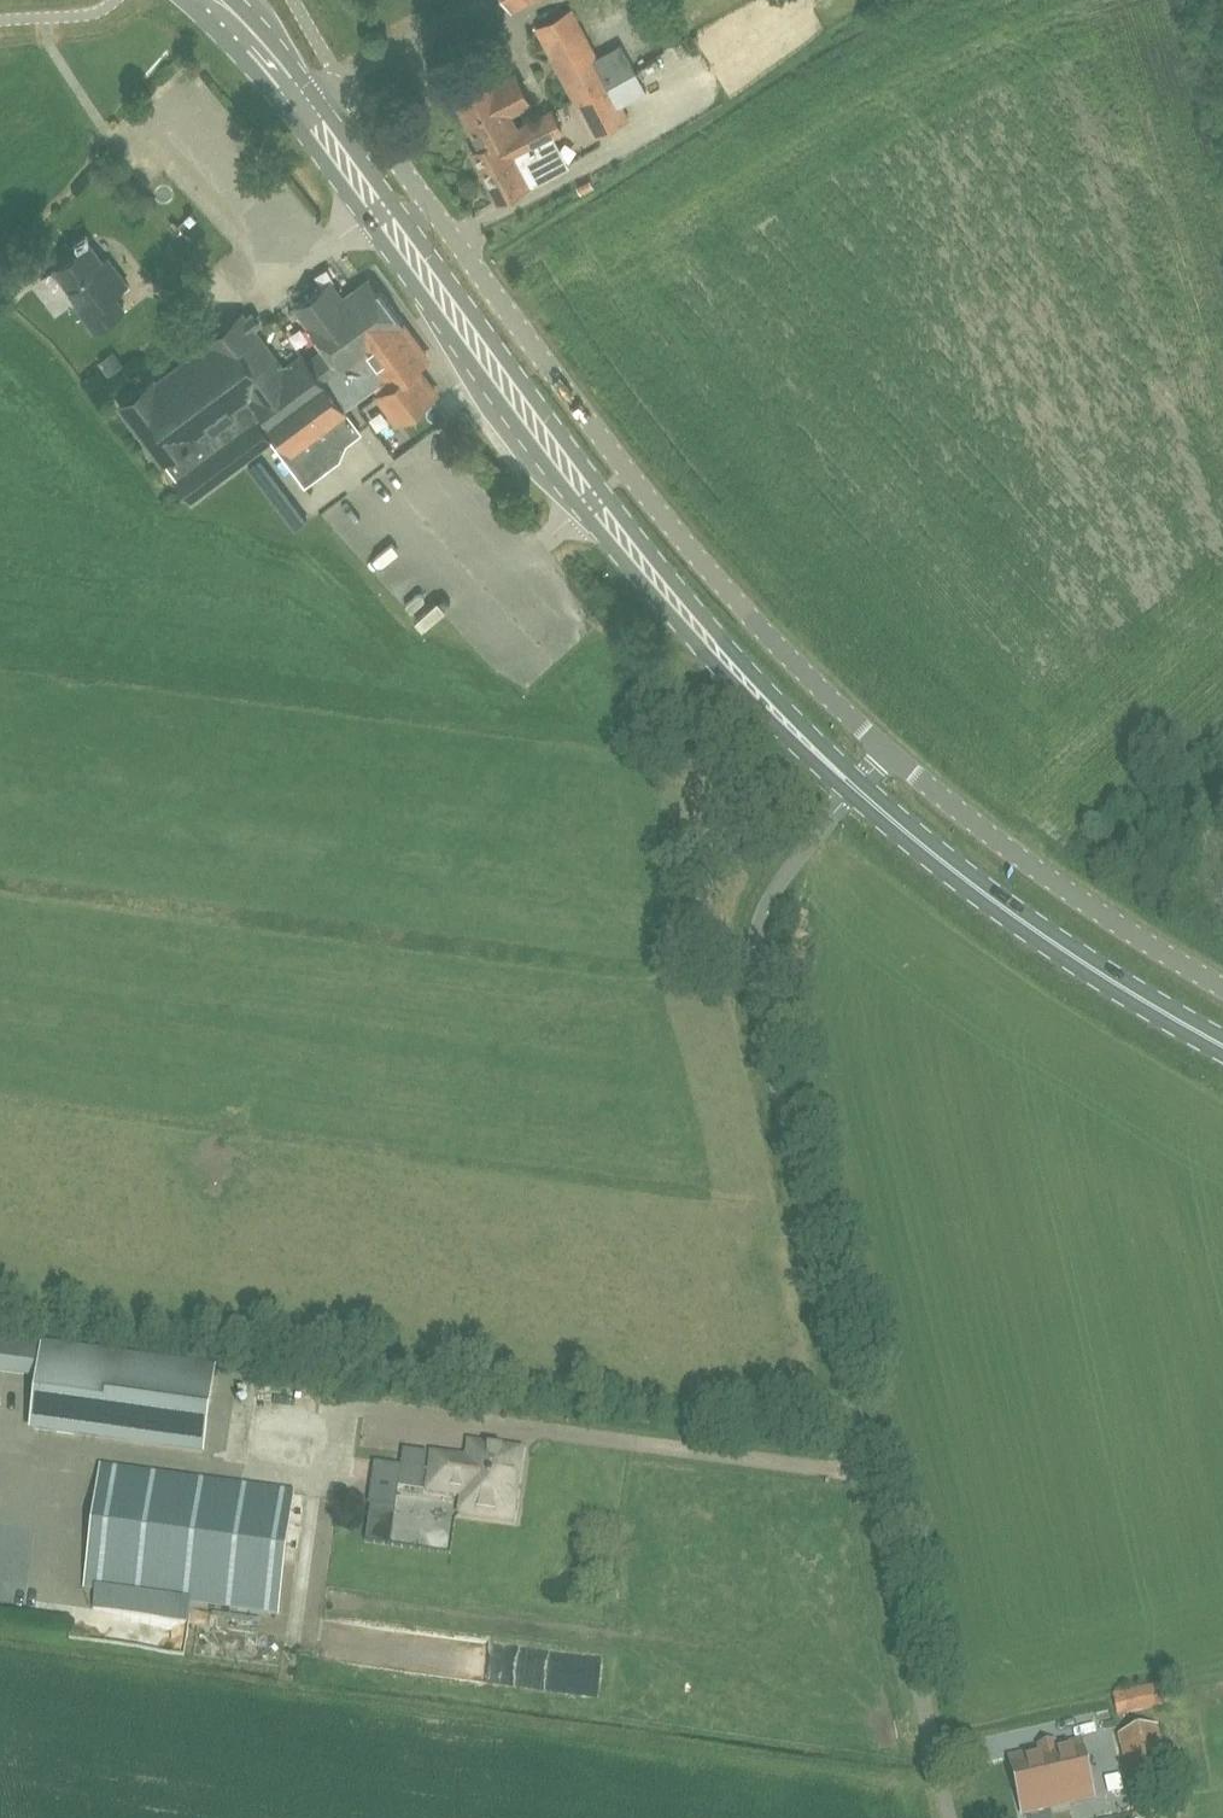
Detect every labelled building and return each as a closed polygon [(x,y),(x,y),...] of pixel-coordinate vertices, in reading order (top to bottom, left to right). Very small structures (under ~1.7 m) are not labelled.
[(633,68),(609,81),(571,8),(536,26),(594,136),(629,118),(622,105),(646,92),(633,68)] [(482,146),(516,129),(508,113),(529,102),(514,74),(494,85),(492,83),(458,101),(482,146)] [(516,129),(482,146),(473,151),(499,200),(557,169),(542,141),(562,130),(552,110),(516,129)] [(109,296),(127,282),(113,265),(108,269),(88,242),(55,267),(81,301),(76,305),(95,330),(120,311),(109,296)] [(57,322),(76,310),(55,276),(36,288),(57,322)] [(416,367),(428,358),(370,279),(345,297),(332,280),(297,306),(327,348),(308,362),(304,355),(284,370),(254,329),(260,324),(251,313),(245,317),(242,314),(208,339),(210,342),(156,383),(153,380),(120,405),(162,462),(164,461),(177,478),(175,480),(191,500),(271,440),(305,486),(327,470),(321,462),(361,432),(344,409),(373,387),(398,421),(436,393),(416,367)] [(75,1349),(0,1340),(0,1365),(39,1370),(30,1433),(204,1457),(217,1367),(75,1349)] [(488,1478),(515,1482),(520,1451),(471,1445),(469,1460),(434,1456),(432,1470),(473,1476),(472,1485),(486,1487),(488,1478)] [(276,1612),(292,1492),(102,1468),(86,1587),(276,1612)] [(514,1492),(515,1482),(488,1478),(486,1487),(472,1485),(473,1476),(432,1470),(429,1489),(464,1493),(462,1511),(510,1518),(511,1515),(515,1510),(517,1507),(518,1500),(517,1496),(514,1492)] [(451,1652),(451,1686),(527,1687),(527,1653),(451,1652)] [(1119,1719),(1140,1717),(1139,1715),(1168,1712),(1166,1691),(1117,1695),(1119,1719)] [(1040,1750),(1041,1754),(1011,1761),(1023,1814),(1092,1798),(1082,1754),(1080,1745),(1075,1746),(1055,1751),(1054,1746),(1054,1745),(1053,1745),(1042,1748),(1040,1748),(1040,1750)]
